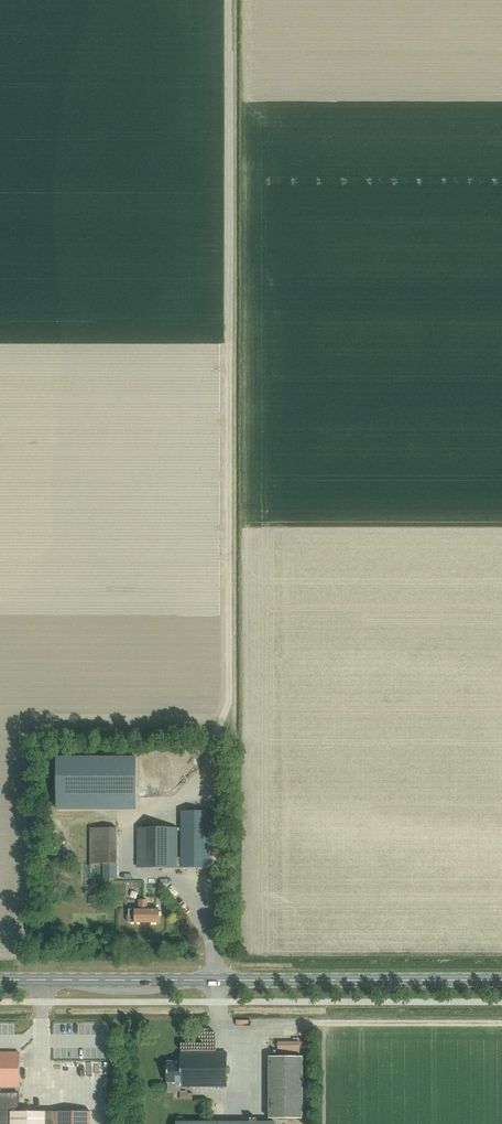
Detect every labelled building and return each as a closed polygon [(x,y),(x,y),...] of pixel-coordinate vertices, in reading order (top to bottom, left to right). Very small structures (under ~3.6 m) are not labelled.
[(136,797),(136,758),(57,758),(57,797),(136,797)] [(138,868),(177,868),(209,869),(209,812),(181,811),(180,829),(159,829),(159,823),(140,823),(141,828),(138,828),(138,868)] [(117,828),(90,828),(89,863),(103,863),(103,879),(116,879),(117,828)] [(129,923),(159,923),(159,910),(146,910),(146,901),(139,901),(139,910),(129,910),(128,910),(128,923),(129,923)] [(277,1055),(299,1055),(299,1042),(276,1042),(277,1055)] [(50,1050),(49,1092),(71,1092),(72,1050),(50,1050)] [(19,1053),(0,1053),(0,1088),(19,1088),(19,1053)] [(226,1087),(226,1053),(180,1053),(180,1062),(167,1062),(167,1083),(180,1083),(180,1087),(226,1087)] [(303,1119),(303,1057),(269,1057),(268,1118),(303,1119)] [(91,1111),(45,1111),(45,1123),(91,1123),(91,1111)] [(10,1112),(10,1123),(45,1123),(45,1112),(10,1112)]
